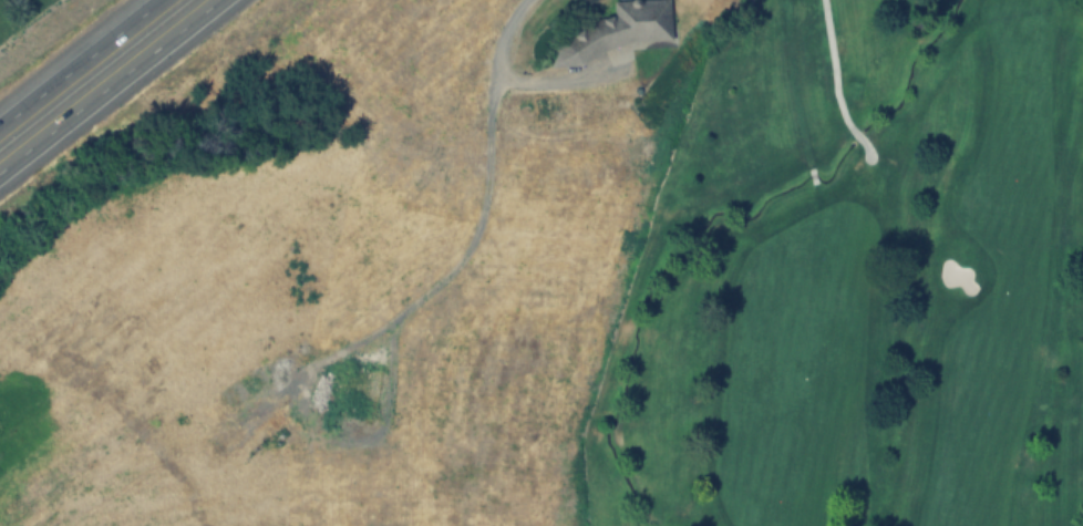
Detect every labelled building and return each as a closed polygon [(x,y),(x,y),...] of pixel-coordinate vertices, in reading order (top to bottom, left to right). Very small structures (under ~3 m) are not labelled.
[(612,1),(612,21),(584,22),(585,40),(604,39),(604,46),(670,43),(668,0),(640,0),(612,1)] [(331,370),(325,403),(341,405),(340,412),(353,414),(352,419),(375,423),(385,368),(367,365),(366,375),(331,370)]
